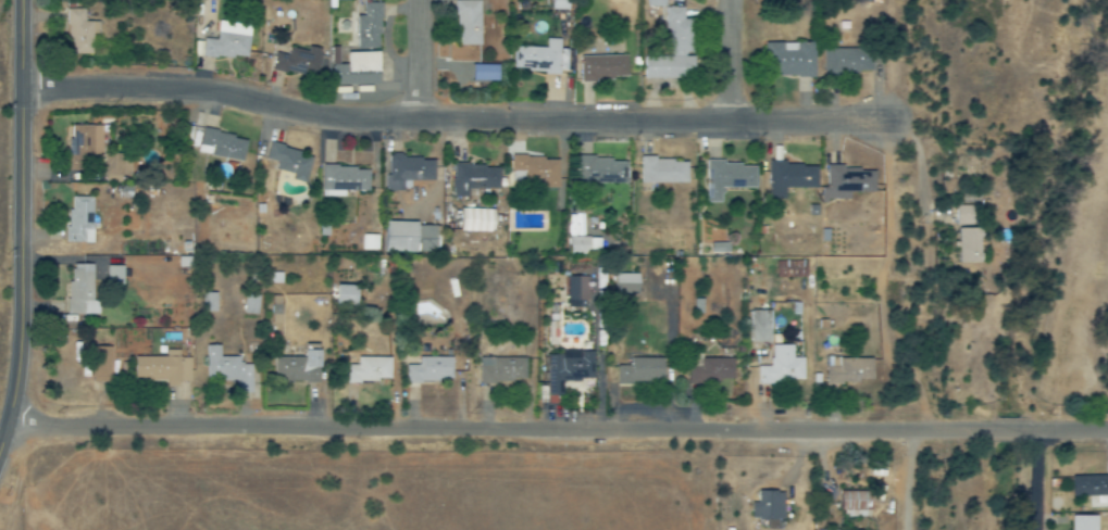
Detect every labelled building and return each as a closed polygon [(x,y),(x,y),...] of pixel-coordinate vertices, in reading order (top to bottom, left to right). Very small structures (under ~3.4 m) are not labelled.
[(479,46),(480,1),(456,1),(456,46),(479,46)] [(356,16),(356,50),(380,49),(380,3),(363,3),(363,16),(356,16)] [(643,79),(691,79),(691,55),(690,55),(690,20),(683,20),(683,8),(665,8),(665,31),(670,31),(669,57),(644,57),(643,79)] [(69,55),(93,55),(92,36),(100,35),(99,22),(85,22),(85,10),(68,10),(69,55)] [(201,55),(246,60),(251,25),(218,21),(216,40),(203,38),(201,55)] [(512,72),(560,73),(560,71),(572,72),(573,50),(560,50),(560,40),(546,39),(545,48),(512,47),(512,72)] [(814,77),(813,43),(766,43),(766,72),(778,72),(778,78),(814,77)] [(271,70),(316,78),(321,51),(288,45),(286,51),(275,49),(271,70)] [(823,50),(823,74),(871,73),(871,49),(823,50)] [(378,52),(346,53),(346,66),(331,66),(331,86),(378,85),(378,52)] [(580,57),(581,81),(626,80),(626,56),(580,57)] [(471,81),(498,82),(498,66),(472,65),(471,81)] [(102,126),(68,126),(68,171),(90,172),(90,159),(101,160),(102,126)] [(241,162),(246,138),(202,130),(199,146),(212,148),(211,157),(241,162)] [(306,184),(312,154),(269,145),(266,160),(277,162),(275,171),(293,174),(292,181),(306,184)] [(103,175),(130,176),(131,155),(104,154),(103,175)] [(434,181),(434,158),(387,159),(388,192),(403,191),(403,182),(434,181)] [(558,189),(558,158),(512,158),(511,189),(558,189)] [(577,158),(577,183),(625,184),(626,159),(577,158)] [(640,159),(640,184),(686,184),(687,160),(640,159)] [(784,189),(816,188),(816,166),(786,167),(786,161),(768,162),(769,200),(784,199),(784,189)] [(755,188),(755,163),(706,164),(706,203),(721,203),(721,189),(755,188)] [(452,198),(468,198),(468,189),(499,190),(499,166),(452,166),(452,198)] [(826,166),(827,190),(821,190),(821,201),(850,201),(850,194),(874,193),(874,170),(844,171),(844,166),(826,166)] [(369,168),(322,167),(322,191),(368,192),(369,168)] [(67,243),(92,244),(93,198),(68,197),(67,243)] [(976,228),(976,207),(955,206),(954,227),(976,228)] [(494,210),(460,209),(459,232),(493,233),(494,210)] [(385,253),(438,252),(438,223),(385,224),(385,253)] [(959,264),(980,264),(979,228),(958,229),(959,264)] [(379,251),(379,235),(363,235),(363,250),(379,251)] [(601,238),(569,238),(569,254),(601,254),(601,238)] [(807,262),(776,262),(776,278),(807,279),(807,262)] [(68,315),(98,315),(98,302),(92,302),(92,264),(68,264),(68,315)] [(637,274),(614,274),(615,295),(637,295),(637,274)] [(355,286),(334,286),(334,306),(355,306),(355,286)] [(216,312),(216,293),(202,293),(202,312),(216,312)] [(244,315),(258,315),(258,295),(244,295),(244,315)] [(771,311),(750,311),(750,343),(770,343),(771,311)] [(205,346),(206,381),(235,381),(235,394),(252,393),(251,365),(239,365),(238,357),(219,358),(219,345),(205,346)] [(757,367),(758,384),(803,383),(802,359),(793,359),(792,346),(771,346),(771,367),(757,367)] [(111,347),(90,348),(90,383),(111,382),(111,347)] [(133,357),(133,381),(190,382),(190,358),(179,358),(179,350),(165,350),(165,358),(133,357)] [(319,351),(303,351),(303,358),(273,358),(273,378),(287,379),(287,383),(319,384),(319,351)] [(593,381),(593,355),(548,356),(549,396),(563,396),(563,381),(593,381)] [(452,357),(418,357),(419,366),(407,366),(407,382),(452,382),(452,357)] [(345,382),(389,382),(390,358),(356,358),(356,366),(345,366),(345,382)] [(480,383),(523,384),(524,359),(481,358),(480,383)] [(732,358),(702,359),(703,381),(733,380),(732,358)] [(662,359),(630,359),(629,367),(617,366),(616,382),(662,383),(662,359)] [(827,384),(872,383),(871,359),(826,359),(827,384)] [(1071,477),(1072,497),(1107,497),(1107,476),(1071,477)] [(840,492),(840,518),(870,517),(869,486),(858,486),(858,492),(840,492)] [(783,492),(757,492),(757,503),(751,503),(752,520),(783,519),(783,492)] [(1097,516),(1071,517),(1071,529),(1097,529),(1097,516)]
